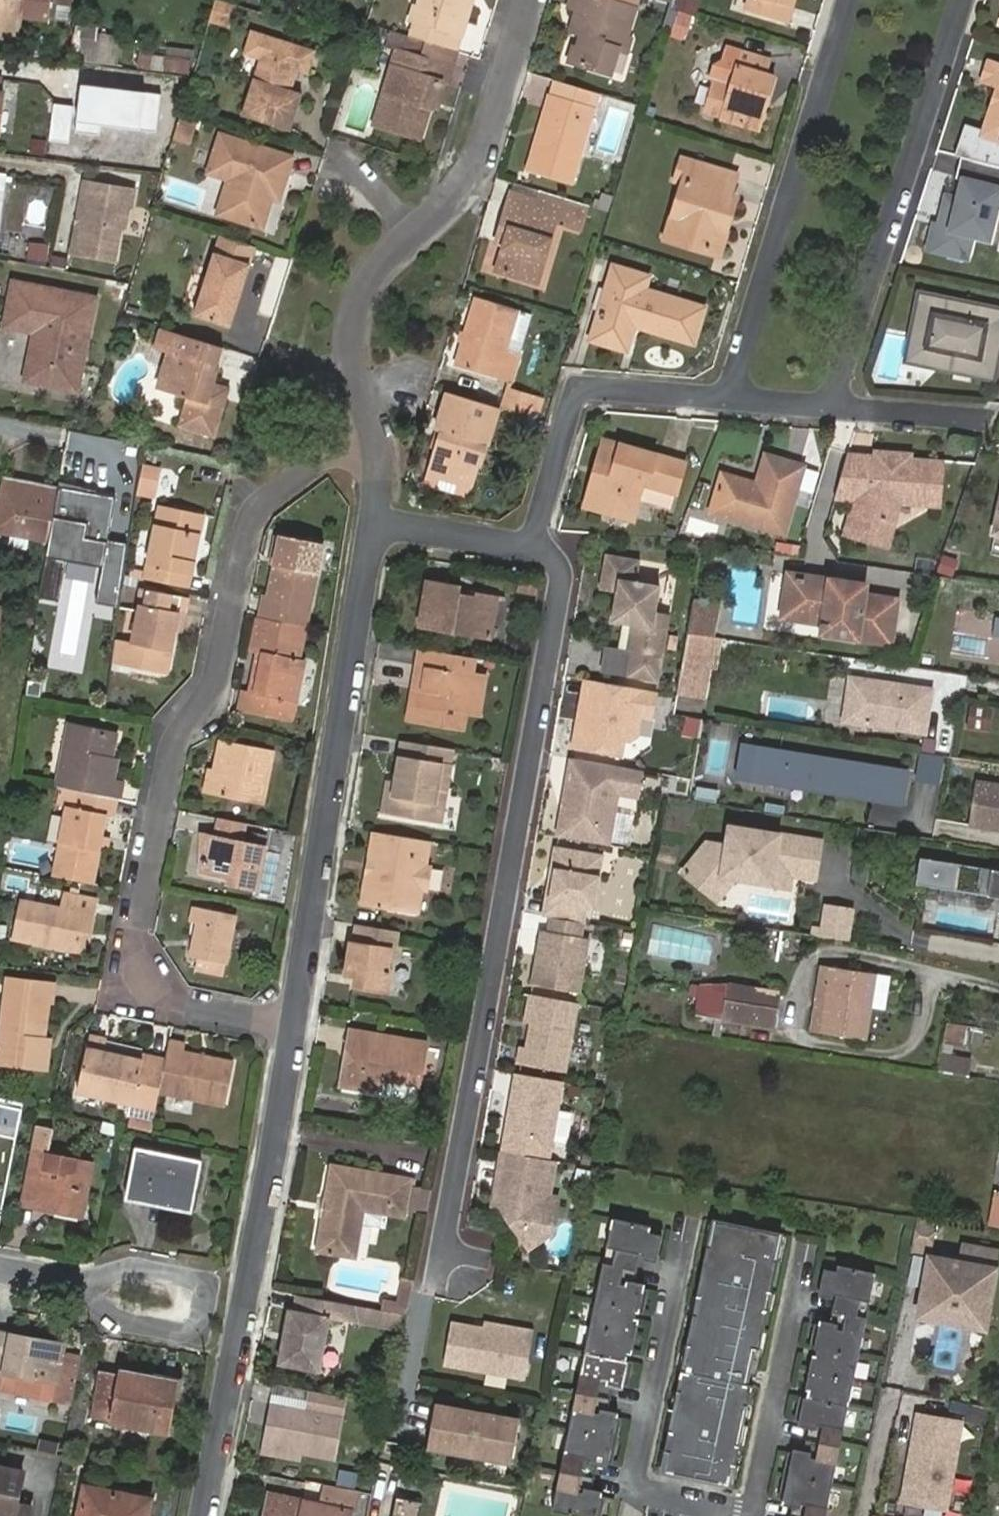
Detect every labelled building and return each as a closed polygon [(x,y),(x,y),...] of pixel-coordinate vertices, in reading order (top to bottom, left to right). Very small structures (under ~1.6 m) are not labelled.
[(2,21),(0,29),(0,32),(19,34),(24,0),(0,0),(0,21),(2,21)] [(67,24),(70,0),(57,0),(55,23),(67,24)] [(206,20),(228,27),(236,4),(222,0),(212,0),(206,20)] [(429,48),(458,57),(461,41),(466,24),(461,23),(468,0),(423,0),(419,12),(434,16),(428,31),(434,33),(429,48)] [(466,24),(474,1),(470,0),(468,0),(461,23),(466,24)] [(583,40),(574,69),(610,80),(618,56),(629,60),(633,47),(629,45),(636,15),(589,0),(575,0),(571,12),(580,16),(575,31),(586,34),(583,40)] [(636,15),(638,16),(643,0),(589,0),(636,15)] [(749,13),(789,24),(796,0),(753,0),(749,13)] [(686,39),(692,14),(675,10),(669,35),(686,39)] [(415,27),(428,31),(434,16),(419,12),(415,27)] [(293,88),(299,71),(309,75),(318,49),(253,29),(245,54),(261,59),(260,59),(244,114),(293,130),(304,92),(293,88)] [(573,36),(583,40),(586,34),(575,31),(573,36)] [(762,97),(769,99),(776,77),(767,73),(771,60),(772,56),(726,43),(723,56),(714,61),(710,74),(715,83),(707,111),(723,115),(722,118),(752,126),(762,97)] [(458,57),(429,48),(424,63),(453,72),(458,57)] [(136,50),(136,72),(189,74),(189,52),(136,50)] [(453,72),(424,63),(402,57),(379,131),(420,143),(430,113),(433,113),(442,88),(448,90),(453,72)] [(998,75),(998,64),(991,61),(984,82),(996,87),(998,75)] [(553,102),(529,177),(571,190),(594,116),(598,117),(602,101),(557,87),(553,102)] [(96,107),(55,102),(47,159),(160,173),(171,98),(98,88),(96,107)] [(442,88),(433,113),(440,115),(448,90),(442,88)] [(760,129),(769,99),(762,97),(752,126),(760,129)] [(993,111),(988,129),(986,135),(998,139),(998,109),(993,111)] [(198,118),(181,112),(178,123),(176,130),(192,136),(198,118)] [(958,154),(964,155),(998,165),(998,139),(986,135),(988,129),(968,123),(958,154)] [(294,159),(261,148),(259,152),(245,147),(246,143),(224,134),(210,173),(232,181),(222,214),(264,227),(273,198),(275,191),(282,194),(294,159)] [(259,152),(261,148),(246,143),(245,147),(259,152)] [(964,155),(959,177),(971,180),(967,199),(949,194),(944,214),(949,215),(946,225),(937,223),(931,248),(970,257),(976,235),(992,239),(998,211),(998,165),(964,155)] [(687,182),(677,214),(686,217),(679,239),(717,250),(724,229),(720,228),(722,220),(726,221),(734,196),(730,194),(736,175),(684,158),(677,179),(687,182)] [(80,205),(73,255),(117,261),(121,227),(127,223),(129,202),(132,202),(134,187),(86,181),(80,205)] [(280,201),(282,194),(275,191),(273,198),(280,201)] [(586,211),(543,197),(540,206),(535,221),(507,211),(499,237),(506,239),(503,251),(495,276),(536,288),(555,229),(565,232),(578,236),(586,211)] [(535,221),(540,206),(511,198),(507,211),(535,221)] [(686,217),(677,214),(669,236),(679,239),(686,217)] [(258,246),(223,235),(197,315),(232,326),(258,246)] [(495,248),(503,251),(506,239),(499,237),(495,248)] [(49,267),(52,248),(30,243),(27,263),(49,267)] [(609,313),(621,263),(614,261),(599,310),(609,313)] [(650,272),(621,263),(609,313),(599,310),(591,336),(626,347),(634,323),(636,316),(647,320),(645,326),(695,341),(706,306),(646,284),(650,272)] [(97,299),(15,280),(5,326),(35,333),(24,380),(78,392),(97,299)] [(916,354),(930,305),(921,303),(919,313),(922,313),(919,332),(916,332),(913,345),(917,345),(916,354)] [(476,304),(455,373),(510,390),(520,359),(507,355),(518,318),(476,304)] [(930,305),(916,354),(920,363),(937,366),(937,370),(955,373),(955,370),(971,373),(970,379),(990,383),(997,351),(987,350),(990,337),(998,339),(998,313),(971,307),(970,313),(969,312),(930,305)] [(634,323),(645,326),(647,320),(636,316),(634,323)] [(162,347),(173,351),(161,387),(190,397),(194,398),(192,405),(188,403),(181,425),(218,437),(230,398),(221,395),(225,384),(218,381),(223,367),(220,365),(226,346),(181,332),(167,328),(162,347)] [(998,341),(998,339),(990,337),(987,350),(997,351),(998,341)] [(234,387),(225,384),(221,395),(230,398),(234,387)] [(502,417),(527,425),(533,404),(509,396),(502,417)] [(497,415),(446,399),(434,436),(437,438),(448,441),(446,448),(441,446),(437,456),(430,476),(469,488),(479,454),(484,437),(490,438),(497,415)] [(485,456),(490,438),(484,437),(479,454),(485,456)] [(448,441),(437,438),(431,454),(437,456),(441,446),(446,448),(448,441)] [(600,467),(588,506),(629,517),(638,485),(671,495),(679,467),(600,444),(594,466),(600,467)] [(909,457),(885,455),(884,461),(885,461),(886,461),(885,466),(897,468),(898,462),(908,463),(909,457)] [(872,501),(884,461),(875,460),(874,460),(848,457),(836,496),(839,497),(856,499),(847,536),(860,540),(872,501)] [(759,488),(768,459),(766,459),(758,488),(723,478),(711,515),(748,525),(759,488)] [(804,470),(768,459),(759,488),(748,525),(784,535),(804,470)] [(885,461),(884,461),(872,501),(860,540),(888,547),(899,505),(936,508),(939,465),(908,463),(898,462),(897,468),(885,466),(886,461),(885,461)] [(141,464),(138,485),(156,488),(160,467),(141,464)] [(582,504),(588,506),(600,467),(594,466),(582,504)] [(51,540),(58,487),(7,476),(0,505),(0,531),(14,535),(12,546),(31,550),(34,537),(51,540)] [(469,488),(430,476),(428,483),(466,496),(469,488)] [(58,487),(51,540),(48,556),(104,566),(108,539),(117,497),(58,487)] [(162,509),(146,579),(181,586),(183,574),(193,575),(206,517),(164,507),(162,509)] [(263,619),(304,627),(321,546),(280,538),(263,619)] [(131,543),(108,539),(104,566),(98,601),(120,604),(131,543)] [(635,620),(634,625),(629,651),(633,652),(628,677),(659,683),(671,616),(657,613),(662,589),(637,584),(641,562),(608,557),(602,590),(618,593),(619,593),(614,622),(626,623),(627,618),(635,620)] [(183,574),(181,586),(191,588),(193,575),(183,574)] [(537,592),(539,580),(522,577),(520,589),(537,592)] [(833,579),(833,586),(832,589),(844,590),(844,587),(844,582),(833,579)] [(832,589),(833,586),(790,580),(785,622),(822,627),(820,636),(825,636),(860,641),(860,638),(894,642),(899,603),(865,599),(866,589),(844,587),(844,590),(832,589)] [(419,629),(459,636),(466,595),(459,594),(459,593),(460,589),(460,587),(426,581),(419,629)] [(140,604),(143,605),(147,606),(151,591),(144,589),(140,604)] [(143,605),(135,642),(172,651),(176,631),(183,598),(151,591),(147,606),(143,605)] [(466,595),(459,636),(483,640),(488,641),(496,597),(474,592),(474,596),(466,595)] [(183,598),(176,631),(183,633),(190,599),(183,598)] [(691,632),(690,635),(693,635),(703,636),(704,630),(717,631),(721,608),(696,605),(691,632)] [(297,660),(304,627),(263,619),(261,618),(253,652),(260,654),(259,659),(264,660),(257,692),(256,694),(251,693),(245,691),(241,711),(280,719),(284,700),(297,702),(306,661),(297,660)] [(715,638),(716,638),(717,632),(717,631),(704,630),(703,636),(715,638)] [(685,665),(709,669),(711,669),(716,638),(715,638),(703,636),(693,635),(690,635),(690,637),(685,665)] [(860,641),(825,636),(824,641),(859,646),(860,641)] [(723,639),(716,638),(711,669),(719,670),(723,639)] [(172,651),(135,642),(130,663),(167,670),(172,651)] [(629,651),(609,648),(604,673),(628,677),(633,652),(629,651)] [(456,655),(422,649),(420,666),(426,668),(423,689),(412,688),(407,720),(443,726),(456,655)] [(463,656),(456,655),(443,726),(461,730),(463,714),(464,714),(471,676),(460,673),(463,656)] [(471,676),(474,658),(463,656),(460,673),(471,676)] [(264,660),(259,659),(252,691),(251,693),(256,694),(257,692),(264,660)] [(709,669),(685,665),(681,693),(705,697),(709,669)] [(426,668),(420,666),(417,666),(412,688),(423,689),(426,668)] [(480,677),(471,676),(464,714),(473,715),(480,677)] [(849,722),(925,734),(931,691),(857,679),(849,722)] [(654,691),(591,681),(586,707),(576,705),(570,748),(620,756),(623,740),(628,741),(635,736),(638,717),(649,718),(654,691)] [(823,691),(820,714),(839,716),(842,693),(823,691)] [(293,722),(297,702),(284,700),(280,719),(293,722)] [(965,728),(990,730),(992,705),(968,703),(965,728)] [(677,736),(700,736),(701,717),(677,716),(677,736)] [(70,725),(58,787),(79,791),(117,799),(120,799),(122,784),(115,783),(118,768),(111,766),(112,758),(116,735),(70,725)] [(214,771),(210,795),(264,806),(275,752),(221,740),(214,771)] [(440,747),(407,741),(404,755),(401,755),(398,772),(402,772),(401,781),(396,780),(393,779),(387,812),(427,820),(440,747)] [(753,779),(758,748),(744,746),(740,777),(753,779)] [(453,749),(440,747),(427,820),(434,821),(439,788),(448,790),(452,763),(450,763),(453,749)] [(908,797),(912,771),(758,747),(753,780),(819,790),(821,781),(826,782),(826,785),(908,797)] [(938,781),(941,756),(918,754),(916,779),(938,781)] [(120,760),(112,758),(111,766),(118,768),(120,760)] [(646,773),(572,759),(565,805),(560,804),(555,836),(612,847),(621,795),(625,793),(642,796),(646,773)] [(202,793),(210,795),(214,771),(207,770),(202,793)] [(821,781),(819,790),(907,804),(908,797),(826,785),(826,782),(821,781)] [(998,830),(998,786),(980,782),(972,826),(998,830)] [(442,823),(448,790),(439,788),(434,821),(442,823)] [(718,804),(720,792),(699,788),(697,801),(718,804)] [(68,808),(54,876),(92,884),(101,844),(102,836),(106,815),(113,816),(117,799),(79,791),(76,809),(68,808)] [(242,843),(246,824),(221,819),(216,837),(210,836),(209,837),(201,873),(238,882),(236,886),(255,890),(264,848),(242,843)] [(731,884),(737,879),(761,883),(770,884),(771,879),(789,882),(813,886),(820,843),(730,828),(727,847),(707,844),(681,872),(711,903),(731,884)] [(382,832),(376,831),(367,886),(372,888),(382,832)] [(372,888),(367,886),(364,905),(410,913),(423,840),(382,832),(372,888)] [(102,836),(101,844),(108,846),(110,837),(102,836)] [(49,868),(51,841),(8,838),(6,865),(49,868)] [(427,866),(432,842),(423,840),(410,913),(418,914),(423,890),(427,890),(432,867),(427,866)] [(549,900),(546,916),(549,916),(584,923),(586,910),(593,911),(599,876),(595,875),(588,864),(590,853),(554,846),(544,899),(549,900)] [(603,855),(590,853),(588,864),(595,875),(599,876),(603,855)] [(920,859),(916,885),(998,899),(998,872),(920,859)] [(737,879),(731,884),(752,888),(751,890),(787,896),(789,882),(771,879),(770,884),(761,883),(737,879)] [(83,932),(89,933),(96,899),(64,892),(61,907),(21,899),(13,937),(79,951),(81,940),(83,932)] [(199,923),(193,956),(226,964),(236,914),(195,905),(192,921),(199,923)] [(816,927),(815,936),(847,941),(853,911),(828,907),(825,928),(816,927)] [(582,923),(549,916),(546,931),(539,929),(530,983),(578,993),(587,939),(580,937),(582,923)] [(400,930),(361,922),(357,943),(395,950),(397,951),(400,930)] [(88,942),(89,933),(83,932),(81,940),(88,942)] [(395,950),(357,943),(354,942),(348,974),(361,976),(359,986),(390,991),(393,970),(391,970),(395,950)] [(862,1041),(877,975),(827,963),(812,1029),(820,1031),(862,1041)] [(40,1033),(47,997),(53,999),(56,980),(8,970),(0,1010),(0,1057),(34,1064),(40,1033)] [(690,995),(699,996),(701,984),(692,983),(690,995)] [(728,989),(723,1018),(776,1027),(780,1007),(751,1002),(753,987),(729,983),(728,989)] [(696,1013),(723,1018),(728,989),(701,984),(699,996),(696,1013)] [(782,992),(753,987),(751,1002),(780,1007),(782,992)] [(576,1003),(534,995),(525,1048),(519,1047),(516,1063),(565,1072),(576,1003)] [(949,1021),(938,1072),(979,1079),(981,1062),(952,1057),(954,1051),(963,1052),(964,1046),(974,1047),(978,1026),(949,1021)] [(381,1085),(389,1035),(352,1028),(349,1045),(355,1046),(354,1056),(347,1055),(341,1085),(372,1090),(381,1085)] [(48,1034),(40,1033),(34,1064),(41,1065),(48,1034)] [(429,1043),(389,1035),(381,1085),(390,1079),(420,1085),(429,1043)] [(103,1053),(104,1047),(105,1041),(88,1038),(78,1093),(134,1104),(156,1109),(160,1093),(165,1065),(142,1061),(103,1053)] [(165,1065),(160,1093),(225,1106),(233,1063),(184,1052),(186,1043),(170,1040),(166,1059),(165,1063),(165,1065)] [(349,1045),(347,1055),(354,1056),(355,1046),(349,1045)] [(143,1056),(104,1047),(103,1053),(142,1061),(165,1065),(165,1063),(166,1059),(143,1056)] [(562,1082),(515,1073),(502,1152),(515,1155),(549,1161),(562,1082)] [(21,1103),(1,1099),(0,1107),(0,1132),(14,1135),(21,1103)] [(48,1169),(50,1157),(55,1129),(39,1126),(24,1205),(83,1216),(94,1162),(77,1158),(76,1163),(73,1174),(48,1169)] [(139,1164),(134,1163),(127,1198),(143,1201),(147,1184),(198,1194),(204,1162),(141,1150),(139,1164)] [(515,1155),(502,1152),(498,1169),(503,1170),(498,1195),(493,1196),(492,1206),(499,1208),(503,1214),(515,1155)] [(549,1161),(515,1155),(503,1214),(513,1229),(514,1229),(553,1234),(560,1198),(552,1196),(558,1162),(549,1161)] [(76,1163),(50,1157),(48,1169),(73,1174),(76,1163)] [(358,1203),(366,1169),(331,1163),(324,1199),(323,1200),(315,1252),(347,1259),(355,1221),(358,1203)] [(412,1178),(366,1169),(358,1203),(380,1206),(378,1214),(404,1219),(412,1178)] [(413,1183),(408,1208),(427,1211),(431,1187),(413,1183)] [(147,1184),(143,1201),(195,1210),(198,1194),(147,1184)] [(355,1221),(361,1223),(364,1212),(378,1214),(380,1206),(358,1203),(355,1221)] [(639,1315),(636,1315),(637,1308),(645,1310),(650,1286),(635,1283),(642,1251),(658,1254),(664,1225),(614,1215),(553,1507),(595,1515),(602,1515),(607,1493),(592,1490),(599,1458),(613,1461),(623,1414),(608,1411),(615,1379),(630,1382),(635,1358),(627,1357),(629,1350),(632,1350),(639,1315)] [(917,1215),(912,1247),(931,1250),(937,1219),(917,1215)] [(733,1479),(785,1233),(714,1218),(663,1465),(733,1479)] [(355,1221),(347,1259),(353,1259),(361,1223),(355,1221)] [(553,1234),(514,1229),(528,1251),(553,1234)] [(962,1262),(931,1256),(920,1314),(984,1326),(998,1251),(965,1245),(962,1262)] [(877,1270),(827,1259),(821,1288),(837,1292),(831,1324),(816,1321),(811,1345),(818,1346),(817,1353),(814,1352),(807,1387),(810,1388),(808,1395),(801,1393),(796,1417),(811,1420),(804,1452),(789,1449),(779,1496),(794,1499),(790,1515),(826,1515),(877,1270)] [(393,1278),(387,1303),(399,1305),(404,1281),(393,1278)] [(338,1302),(297,1293),(293,1310),(292,1313),(288,1312),(284,1331),(289,1331),(287,1344),(282,1343),(277,1363),(319,1371),(329,1321),(335,1321),(338,1302)] [(376,1300),(374,1309),(397,1314),(399,1305),(387,1303),(376,1300)] [(353,1305),(338,1302),(335,1321),(349,1324),(353,1305)] [(483,1330),(451,1323),(442,1366),(523,1382),(533,1334),(517,1331),(516,1336),(483,1330)] [(484,1324),(483,1330),(516,1336),(517,1331),(484,1324)] [(72,1407),(82,1359),(64,1356),(66,1345),(0,1332),(0,1393),(1,1389),(5,1374),(34,1380),(55,1384),(58,1385),(54,1403),(55,1403),(72,1407)] [(140,1377),(118,1374),(102,1370),(93,1419),(111,1423),(111,1424),(140,1429),(141,1425),(170,1430),(177,1391),(179,1381),(141,1374),(140,1377)] [(32,1395),(34,1380),(5,1374),(1,1389),(32,1395)] [(282,1382),(276,1381),(271,1400),(278,1402),(282,1382)] [(349,1396),(282,1382),(278,1402),(271,1400),(261,1450),(269,1452),(271,1445),(301,1451),(336,1459),(349,1396)] [(453,1441),(450,1455),(508,1467),(517,1422),(434,1405),(428,1436),(453,1441)] [(915,1458),(911,1458),(905,1489),(947,1497),(962,1421),(920,1413),(912,1449),(916,1451),(915,1458)] [(453,1441),(428,1436),(425,1449),(450,1455),(453,1441)] [(271,1445),(269,1452),(299,1458),(301,1451),(271,1445)] [(33,1508),(18,1506),(24,1472),(0,1467),(0,1515),(31,1515),(33,1508)] [(307,1478),(306,1482),(302,1499),(299,1498),(295,1515),(354,1515),(358,1495),(343,1492),(340,1506),(325,1503),(328,1489),(329,1482),(307,1478)] [(79,1515),(147,1515),(150,1500),(85,1486),(79,1515)] [(340,1506),(343,1492),(328,1489),(325,1503),(340,1506)] [(299,1498),(271,1492),(266,1515),(295,1515),(299,1498)] [(426,1501),(399,1496),(395,1515),(423,1515),(426,1501)]
